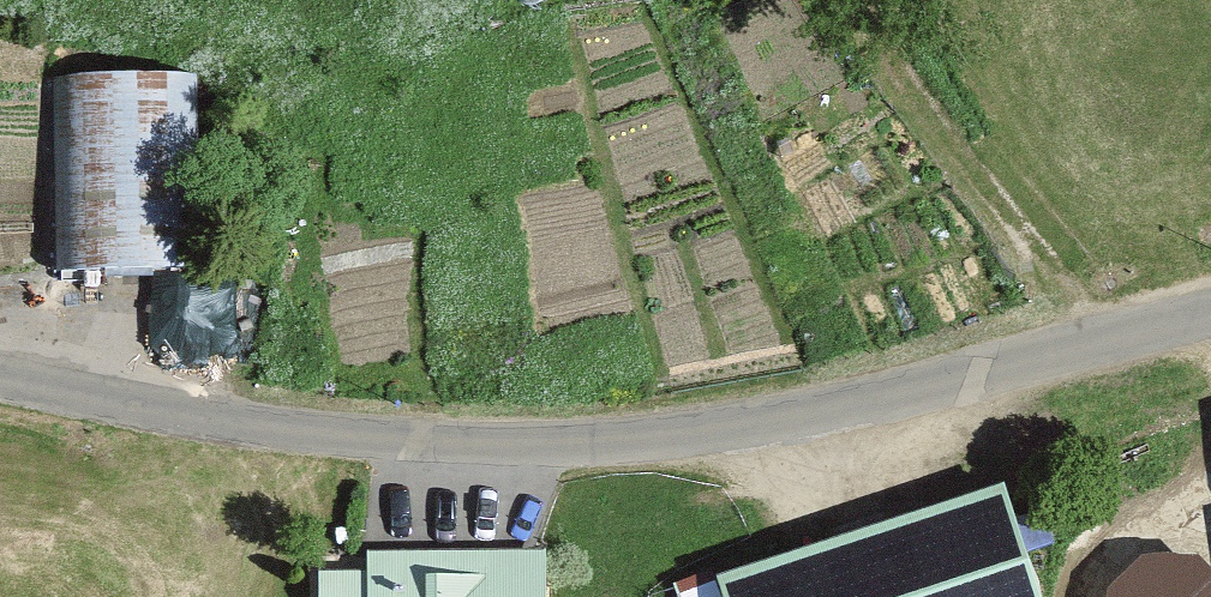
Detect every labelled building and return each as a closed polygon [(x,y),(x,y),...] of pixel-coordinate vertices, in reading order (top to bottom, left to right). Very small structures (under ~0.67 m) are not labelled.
[(56,80),(61,279),(202,275),(197,77),(56,80)] [(722,593),(723,596),(1044,596),(1009,495),(722,593)] [(1189,527),(1119,596),(1210,596),(1210,549),(1189,527)] [(363,596),(562,596),(562,561),(364,561),(363,596)]
